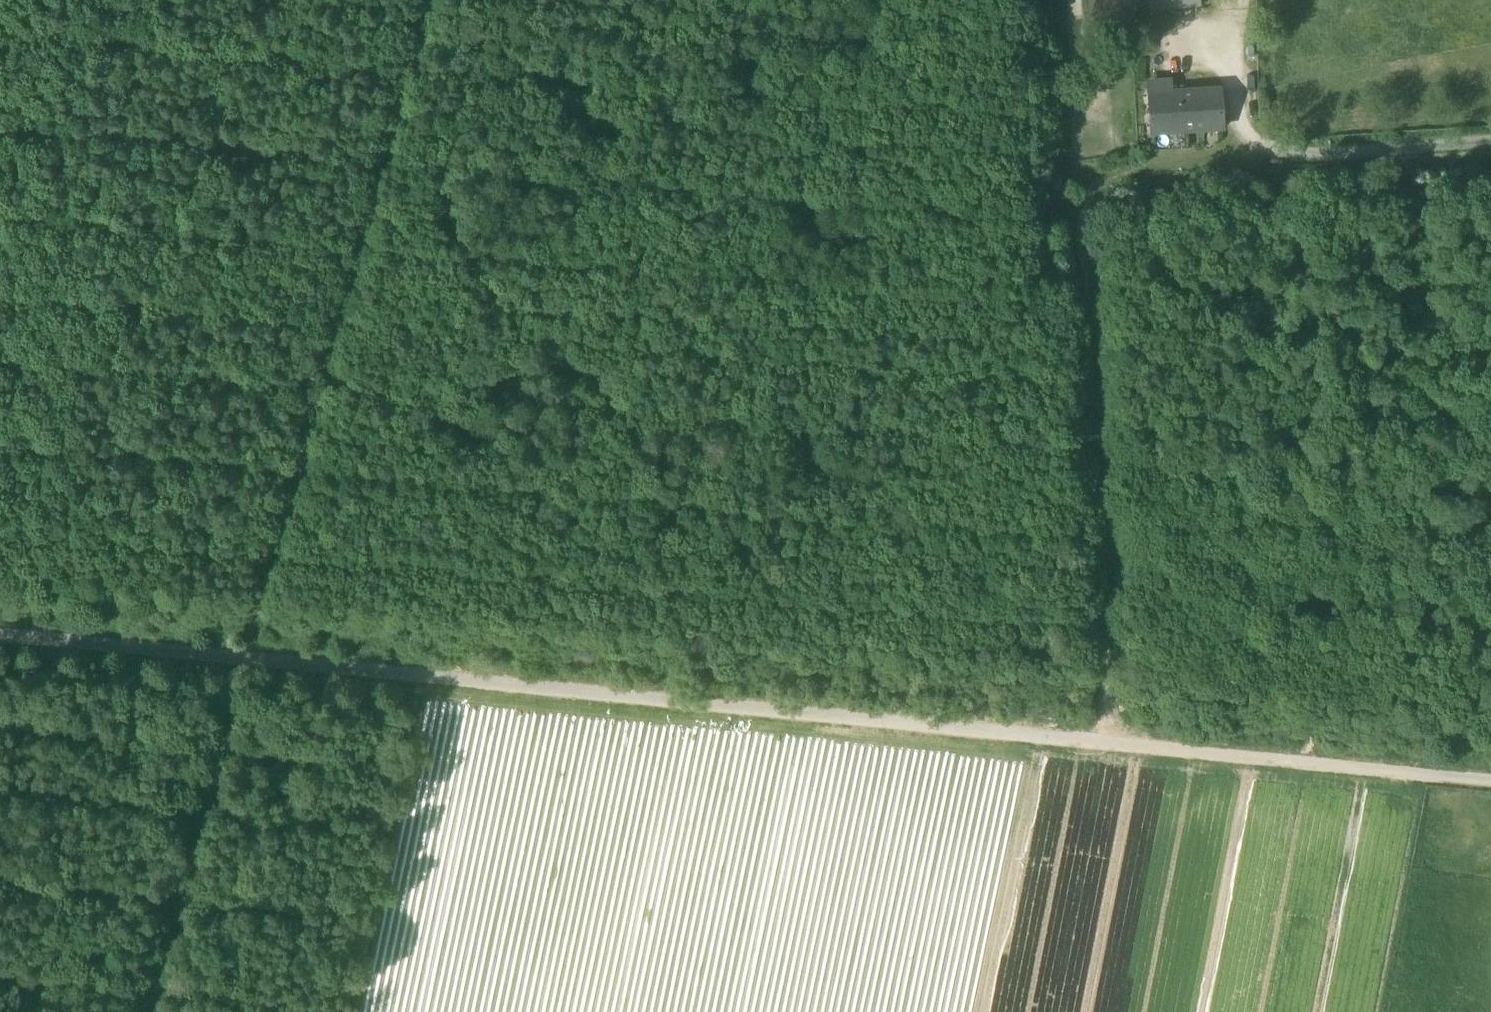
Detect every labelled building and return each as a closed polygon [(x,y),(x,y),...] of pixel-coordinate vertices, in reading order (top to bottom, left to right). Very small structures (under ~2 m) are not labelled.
[(1135,0),(1093,0),(1093,11),(1135,8),(1135,0)] [(1164,7),(1164,0),(1149,0),(1149,10),(1164,7)] [(1147,89),(1151,138),(1220,133),(1217,94),(1167,97),(1166,87),(1147,89)]
